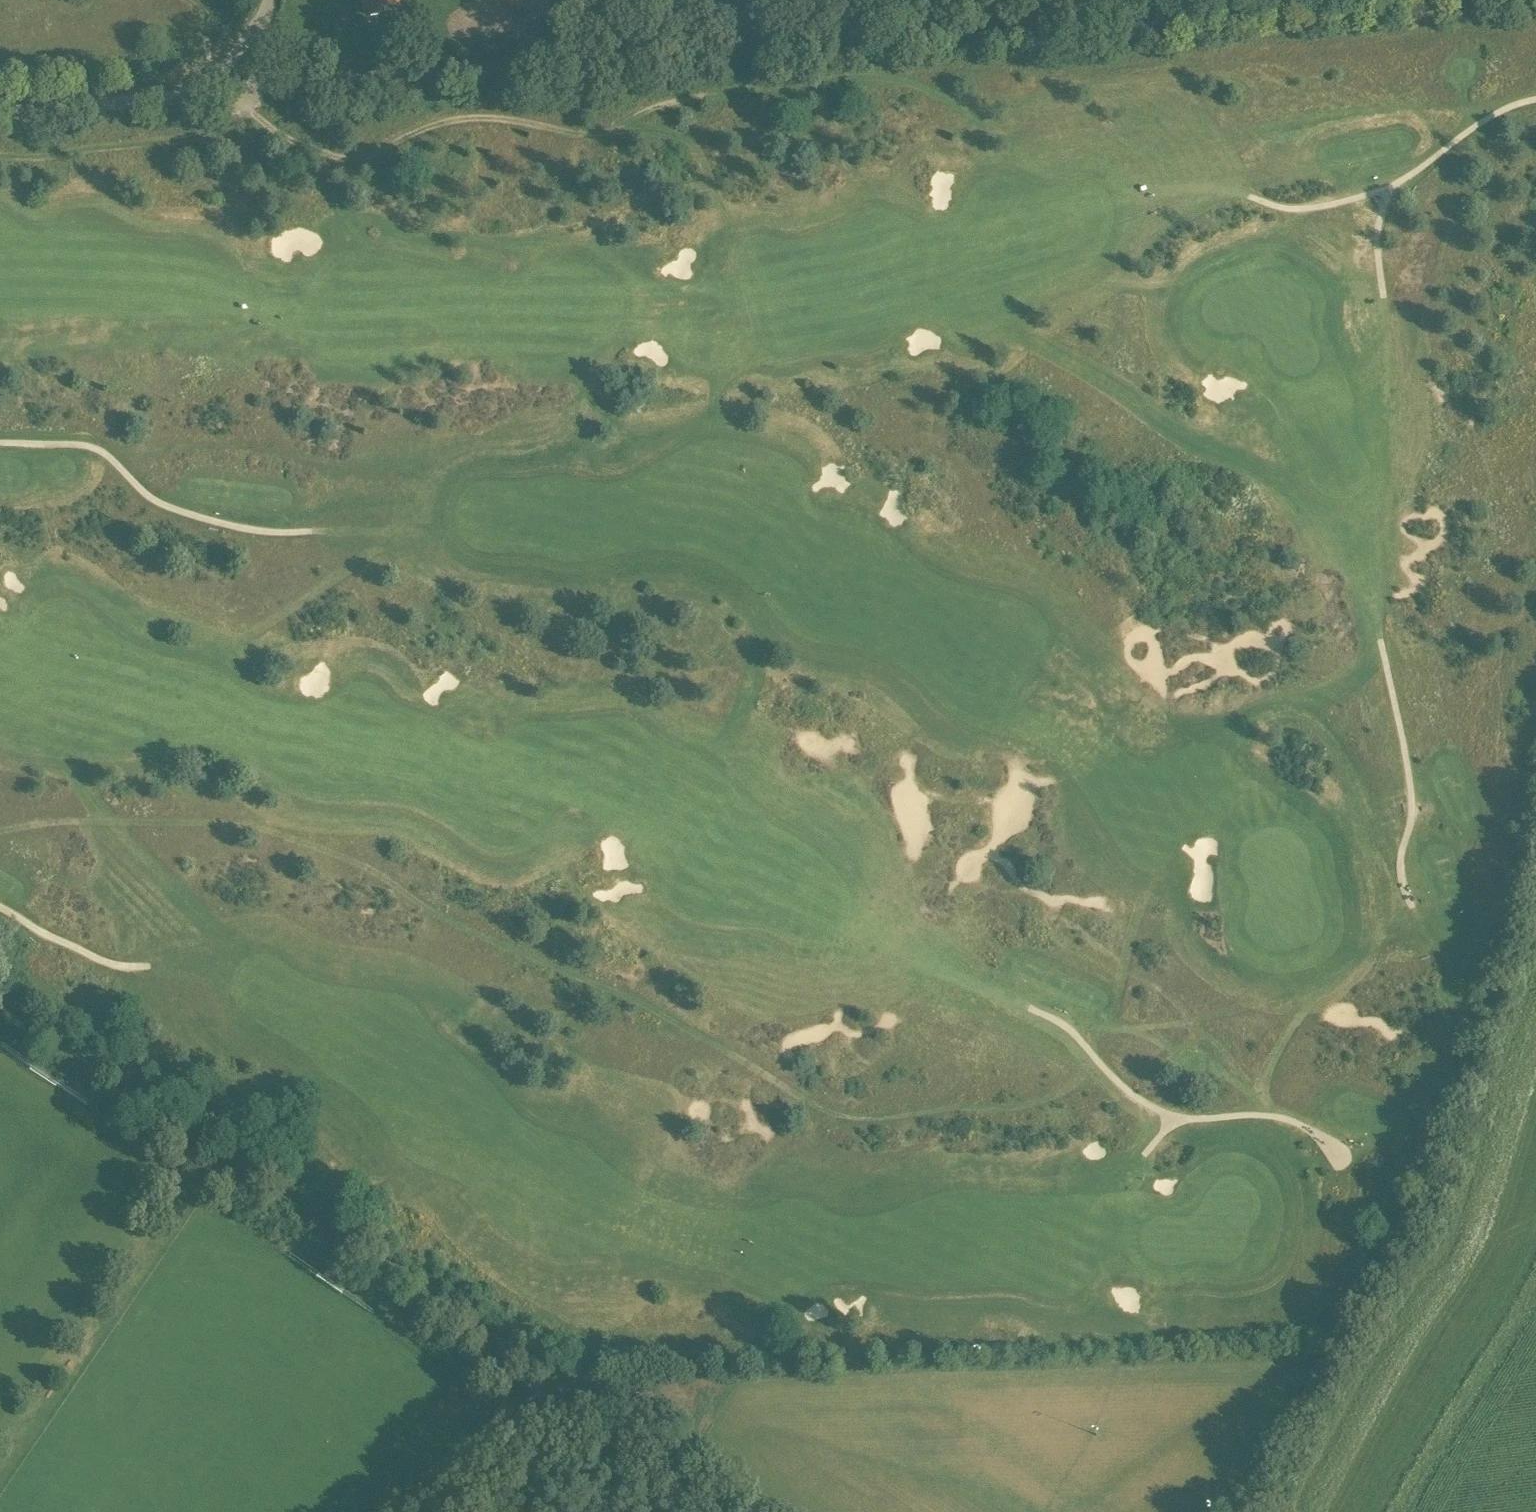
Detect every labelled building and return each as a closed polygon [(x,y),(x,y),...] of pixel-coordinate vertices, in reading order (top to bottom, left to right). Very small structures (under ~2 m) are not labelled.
[(371,17),(400,10),(398,0),(367,0),(371,17)]
